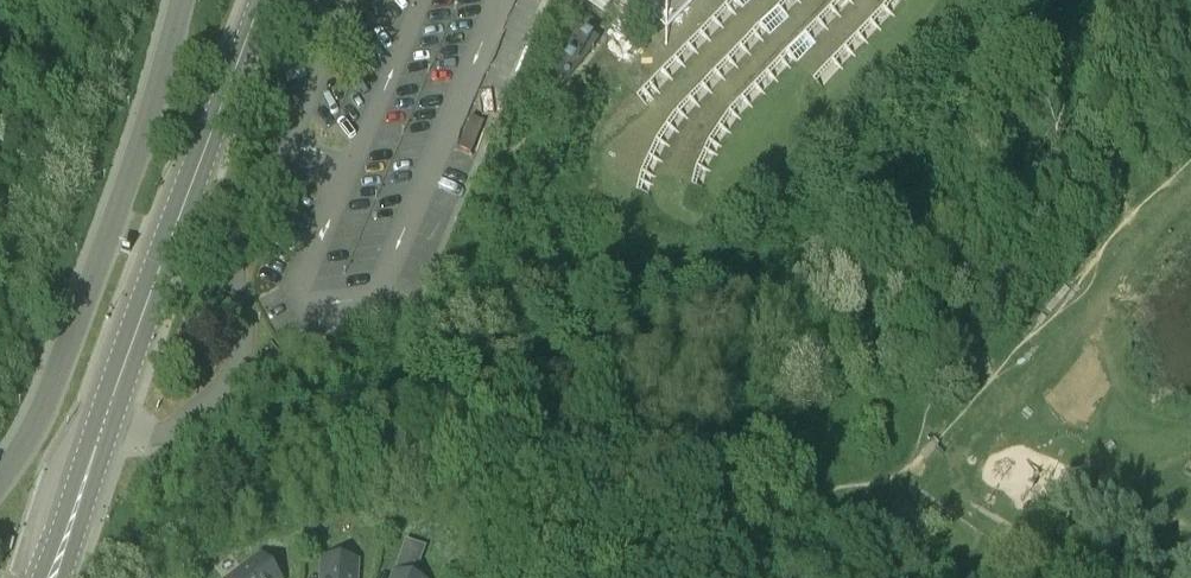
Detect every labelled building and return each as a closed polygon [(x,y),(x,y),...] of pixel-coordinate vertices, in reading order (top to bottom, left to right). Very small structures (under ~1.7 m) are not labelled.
[(669,16),(621,69),(623,103),(645,123),(621,164),(650,193),(680,204),(702,207),(851,82),(910,20),(923,0),(684,0),(669,16)] [(669,16),(684,0),(651,0),(669,16)] [(553,97),(599,42),(580,27),(535,82),(553,97)] [(231,577),(279,577),(261,555),(231,577)] [(322,559),(321,577),(357,577),(358,561),(322,559)]
